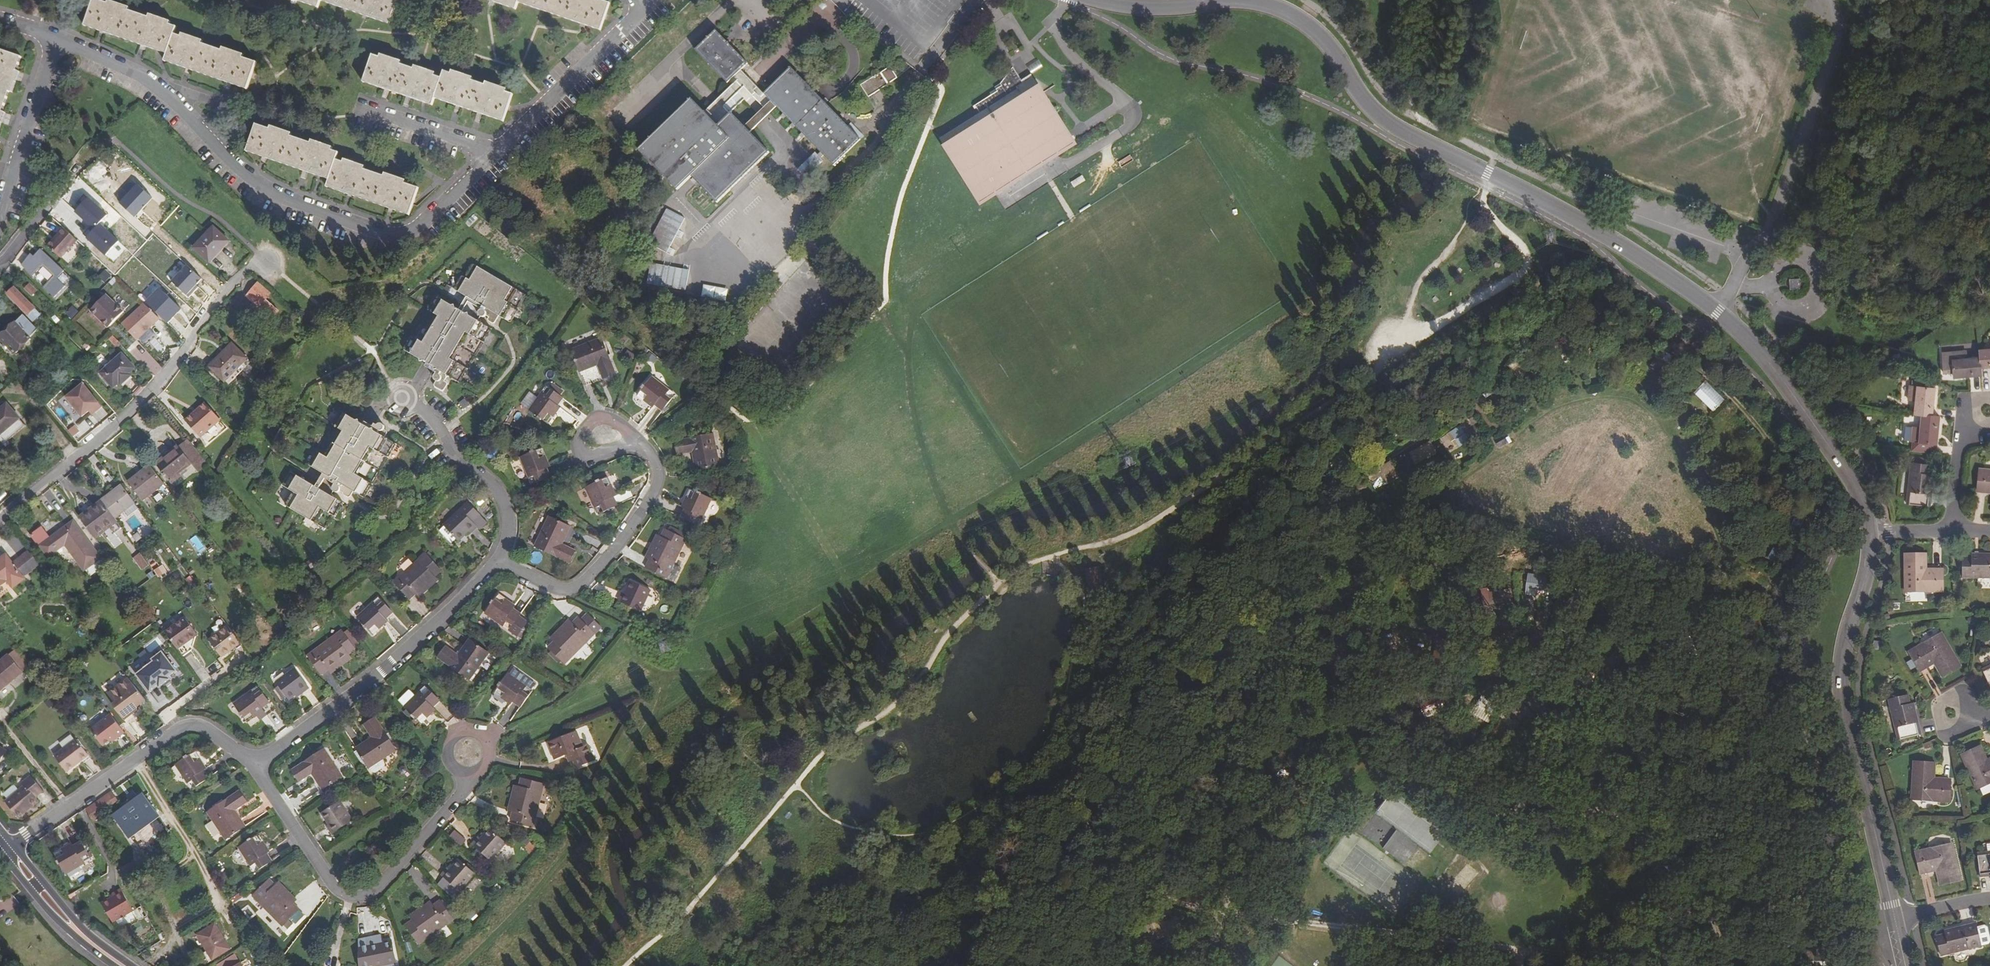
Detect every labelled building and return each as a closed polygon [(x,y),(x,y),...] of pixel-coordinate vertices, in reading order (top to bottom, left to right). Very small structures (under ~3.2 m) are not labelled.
[(321,0),(289,0),(318,9),(320,2),(321,0)] [(398,0),(321,0),(320,2),(390,25),(396,7),(398,0)] [(396,7),(405,10),(408,0),(398,0),(396,7)] [(523,0),(491,0),(520,10),(522,2),(523,0)] [(522,2),(605,30),(614,3),(606,0),(523,0),(522,2)] [(167,59),(174,39),(176,31),(93,5),(84,32),(102,38),(143,51),(167,59)] [(727,82),(735,74),(742,67),(748,62),(716,28),(695,48),(727,82)] [(174,39),(167,59),(165,67),(186,74),(228,87),(248,94),(257,66),(174,39)] [(0,50),(0,119),(15,74),(21,57),(0,50)] [(437,99),(444,78),(374,55),(365,83),(387,90),(409,98),(434,106),(437,99)] [(1040,58),(1028,64),(1033,73),(1045,67),(1040,58)] [(738,78),(702,111),(709,117),(744,84),(752,92),(765,106),(745,124),(753,133),(780,108),(765,91),(742,67),(735,74),(738,78)] [(765,91),(780,108),(837,168),(863,143),(792,67),(765,91)] [(890,67),(881,73),(889,84),(897,78),(890,67)] [(940,137),(980,200),(979,200),(981,203),(982,203),(982,202),(981,201),(994,193),(997,194),(998,193),(999,189),(1012,183),(1014,184),(1014,183),(1013,181),(1026,174),(1028,174),(1030,173),(1030,171),(1043,164),(1045,165),(1045,164),(1045,162),(1057,155),(1060,156),(1061,154),(1062,152),(1074,144),(1076,146),(1077,145),(1076,143),(1044,93),(1051,88),(1032,74),(1027,77),(1022,80),(1014,67),(1001,83),(995,87),(996,89),(991,93),(991,94),(973,106),(975,109),(977,107),(980,113),(940,137)] [(444,78),(437,99),(461,106),(482,113),(506,121),(515,93),(446,71),(444,78)] [(889,84),(881,73),(862,86),(869,97),(889,84)] [(709,117),(702,111),(692,100),(639,150),(678,191),(691,178),(717,204),(772,153),(753,133),(745,124),(732,111),(752,92),(744,84),(709,117)] [(341,154),(258,128),(249,155),(264,160),(305,173),(333,182),(331,189),(350,195),(393,209),(414,216),(423,188),(339,161),(341,154)] [(800,169),(809,178),(827,160),(818,151),(800,169)] [(101,221),(104,224),(115,211),(103,201),(92,214),(101,221)] [(670,253),(686,217),(667,208),(651,244),(670,253)] [(209,233),(222,245),(228,240),(214,227),(209,233)] [(47,246),(60,259),(77,241),(63,228),(47,246)] [(210,262),(223,248),(221,247),(222,245),(209,233),(195,248),(210,262)] [(64,272),(40,249),(33,256),(30,253),(20,265),(31,275),(43,267),(54,277),(43,288),(55,299),(66,287),(57,279),(64,272)] [(177,253),(164,266),(176,277),(173,281),(190,296),(206,279),(177,253)] [(489,314),(488,316),(491,317),(491,320),(496,323),(499,322),(502,317),(513,322),(529,295),(476,264),(468,277),(465,276),(457,290),(483,305),(488,308),(487,310),(489,311),(489,314)] [(689,288),(690,266),(650,264),(649,286),(689,288)] [(1798,278),(1787,279),(1788,289),(1799,288),(1798,278)] [(31,282),(25,288),(32,297),(39,291),(31,282)] [(270,295),(259,284),(247,297),(263,312),(270,305),(265,300),(270,295)] [(705,284),(703,296),(728,300),(730,288),(705,284)] [(11,295),(25,309),(31,315),(29,317),(34,323),(42,316),(36,310),(35,311),(15,292),(11,295)] [(89,310),(95,316),(97,315),(100,319),(100,322),(105,327),(108,327),(123,313),(106,295),(89,310)] [(481,321),(475,317),(439,296),(431,310),(440,315),(424,342),(415,337),(407,350),(438,369),(443,372),(442,375),(443,378),(443,380),(439,381),(437,383),(436,385),(438,388),(443,391),(445,391),(447,390),(449,384),(449,383),(447,382),(450,376),(462,383),(494,329),(481,321)] [(142,304),(121,325),(136,341),(159,320),(142,304)] [(488,308),(483,305),(475,317),(481,321),(483,317),(486,317),(488,316),(489,314),(489,311),(487,310),(488,308)] [(72,308),(66,315),(71,320),(78,313),(72,308)] [(22,311),(29,317),(31,315),(25,309),(22,311)] [(39,331),(24,316),(0,338),(15,354),(39,331)] [(145,344),(156,334),(152,329),(141,339),(145,344)] [(1970,348),(1971,358),(1989,356),(1989,353),(1989,331),(1981,332),(1982,339),(1969,340),(1970,348)] [(110,335),(107,338),(116,347),(119,344),(110,335)] [(617,372),(600,336),(570,350),(580,372),(598,364),(604,378),(617,372)] [(1971,366),(1971,358),(1970,348),(1957,349),(1956,342),(1932,344),(1934,364),(1944,363),(1944,365),(1954,364),(1954,367),(1971,366)] [(247,363),(233,347),(211,367),(225,383),(247,363)] [(97,349),(92,354),(99,361),(104,356),(97,349)] [(99,361),(92,354),(85,359),(83,362),(91,370),(100,362),(99,361)] [(134,370),(122,355),(100,373),(113,388),(119,383),(121,385),(131,378),(128,375),(134,370)] [(437,379),(439,381),(443,380),(443,378),(442,375),(443,372),(438,369),(434,375),(436,377),(437,379)] [(1922,389),(1922,379),(1901,377),(1900,391),(1907,392),(1906,405),(1913,405),(1923,406),(1924,390),(1922,389)] [(637,397),(653,409),(655,406),(663,412),(675,396),(651,378),(637,397)] [(1725,399),(1705,381),(1693,393),(1714,412),(1725,399)] [(92,409),(95,413),(101,407),(82,384),(66,398),(82,417),(89,412),(92,409)] [(557,393),(560,389),(553,384),(550,388),(547,386),(530,410),(549,424),(560,408),(558,406),(564,398),(560,396),(557,393)] [(192,409),(203,399),(201,397),(190,407),(192,409)] [(216,414),(203,399),(192,409),(190,407),(180,415),(195,432),(216,414)] [(17,419),(5,405),(0,410),(0,434),(17,419)] [(1927,445),(1928,434),(1925,434),(1926,424),(1929,424),(1931,407),(1923,406),(1913,405),(1912,419),(1905,418),(1904,432),(1903,443),(1927,445)] [(372,428),(362,422),(341,410),(333,424),(340,428),(325,455),(317,450),(310,464),(308,463),(301,476),(291,471),(283,485),(294,491),(287,505),(306,516),(307,514),(316,519),(315,521),(326,528),(332,517),(330,516),(332,513),(337,516),(344,502),(333,495),(326,491),(334,479),(340,482),(337,488),(334,486),(334,489),(335,491),(339,492),(341,490),(343,491),(344,494),(348,496),(350,496),(354,490),(363,496),(371,483),(373,484),(389,456),(387,455),(395,442),(386,436),(388,432),(387,430),(385,428),(386,426),(385,424),(383,423),(380,423),(378,425),(375,423),(372,428)] [(1896,431),(1904,432),(1905,418),(1898,418),(1896,431)] [(0,434),(0,444),(2,445),(23,426),(17,419),(0,434)] [(1474,439),(1465,424),(1441,439),(1450,454),(1474,439)] [(75,428),(69,433),(73,438),(79,434),(75,428)] [(183,433),(173,440),(185,455),(192,464),(201,457),(183,433)] [(718,468),(713,435),(675,441),(677,454),(692,452),(695,471),(718,468)] [(1440,453),(1430,438),(1406,453),(1415,468),(1440,453)] [(152,455),(165,472),(176,462),(178,462),(179,460),(185,455),(173,440),(172,439),(152,455)] [(387,455),(389,456),(397,443),(395,442),(387,455)] [(549,466),(541,447),(533,450),(532,450),(529,451),(529,452),(519,457),(531,484),(549,476),(546,467),(549,466)] [(1903,454),(1900,495),(1922,497),(1925,465),(1922,465),(1923,456),(1903,454)] [(182,464),(179,460),(178,462),(176,462),(165,472),(168,475),(182,464)] [(1971,460),(1970,481),(1986,483),(1984,498),(1989,498),(1989,461),(1971,460)] [(1400,476),(1391,461),(1367,476),(1376,491),(1400,476)] [(149,463),(131,478),(144,495),(163,481),(149,463)] [(1503,476),(1513,480),(1516,473),(1506,469),(1503,476)] [(141,498),(144,495),(131,478),(128,481),(141,498)] [(616,496),(607,478),(586,487),(598,514),(616,505),(612,497),(616,496)] [(333,495),(335,491),(334,489),(334,486),(337,488),(340,482),(334,479),(326,491),(333,495)] [(371,483),(363,496),(365,497),(373,484),(371,483)] [(114,491),(126,509),(135,502),(122,485),(114,491)] [(115,517),(126,509),(114,491),(102,500),(115,517)] [(708,500),(688,492),(680,511),(683,512),(680,521),(698,528),(708,500)] [(100,497),(87,507),(89,508),(101,499),(100,497)] [(87,507),(77,514),(93,535),(116,519),(115,517),(102,500),(101,499),(89,508),(87,507)] [(483,519),(471,505),(447,528),(448,529),(459,542),(462,544),(472,535),(474,537),(480,530),(476,526),(483,519)] [(574,523),(551,513),(537,542),(572,559),(578,547),(564,541),(574,523)] [(50,539),(43,528),(33,535),(49,557),(67,544),(86,570),(102,558),(74,521),(50,539)] [(136,542),(149,535),(145,526),(131,533),(136,542)] [(459,542),(448,529),(443,534),(454,546),(459,542)] [(643,568),(664,579),(670,566),(683,540),(680,539),(682,535),(672,529),(669,533),(666,531),(663,530),(658,539),(646,561),(643,568)] [(190,540),(201,554),(207,549),(196,535),(190,540)] [(646,561),(658,539),(654,537),(642,559),(646,561)] [(1965,544),(1965,548),(1956,548),(1956,568),(1989,567),(1989,544),(1965,544)] [(1919,545),(1899,546),(1899,583),(1936,582),(1936,561),(1920,561),(1919,545)] [(37,560),(30,551),(3,571),(0,567),(0,588),(37,560)] [(134,558),(142,571),(150,566),(141,553),(134,558)] [(418,595),(438,579),(444,573),(428,555),(396,583),(412,601),(418,595)] [(166,564),(155,570),(159,578),(170,572),(166,564)] [(678,570),(670,566),(664,579),(671,582),(678,570)] [(1103,584),(1099,566),(1086,569),(1089,586),(1103,584)] [(1549,579),(1527,576),(1525,592),(1546,596),(1549,579)] [(441,582),(438,579),(418,595),(422,599),(441,582)] [(651,591),(632,582),(626,594),(624,593),(619,602),(641,613),(651,591)] [(518,636),(524,628),(528,622),(519,615),(521,613),(514,608),(515,606),(498,595),(485,614),(518,636)] [(394,614),(381,599),(358,618),(373,635),(389,622),(386,619),(394,614)] [(577,618),(571,624),(553,642),(547,648),(564,664),(592,636),(601,628),(588,615),(581,621),(577,618)] [(185,617),(165,632),(177,648),(197,633),(185,617)] [(553,642),(571,624),(569,621),(550,638),(553,642)] [(241,640),(230,625),(210,639),(223,655),(241,640)] [(1915,662),(1923,658),(1919,651),(1926,648),(1930,654),(1937,667),(1954,656),(1936,625),(1905,643),(1915,662)] [(524,628),(518,636),(521,638),(527,630),(524,628)] [(330,670),(350,655),(357,650),(355,649),(360,645),(349,629),(344,633),(342,632),(308,656),(323,675),(330,670)] [(470,680),(489,652),(470,639),(458,655),(446,647),(438,658),(470,680)] [(1919,651),(1923,658),(1930,654),(1926,648),(1919,651)] [(136,674),(149,691),(157,685),(159,687),(169,679),(168,677),(176,670),(161,651),(151,658),(153,661),(136,674)] [(1987,681),(1989,680),(1989,654),(1978,660),(1987,681)] [(9,655),(0,662),(0,691),(23,673),(9,655)] [(353,660),(350,655),(330,670),(333,674),(353,660)] [(309,687),(295,668),(277,681),(289,699),(301,691),(302,692),(309,687)] [(508,674),(494,693),(508,704),(511,706),(513,703),(520,708),(532,692),(531,691),(533,688),(534,688),(536,686),(536,684),(533,682),(533,683),(516,671),(516,670),(514,668),(512,668),(510,671),(511,672),(509,675),(508,674)] [(137,705),(145,699),(128,676),(109,691),(116,700),(112,703),(123,718),(136,709),(137,705)] [(269,701),(258,685),(234,702),(247,721),(264,709),(262,707),(269,701)] [(416,697),(405,708),(421,724),(435,711),(433,708),(440,702),(426,687),(416,697)] [(1885,691),(1895,731),(1917,726),(1909,695),(1906,696),(1904,687),(1885,691)] [(405,708),(416,697),(410,691),(399,701),(405,708)] [(1498,710),(1479,698),(1471,713),(1489,724),(1498,710)] [(101,744),(109,738),(114,735),(116,737),(124,731),(110,713),(90,728),(101,744)] [(395,748),(374,717),(363,724),(371,736),(354,747),(368,767),(395,748)] [(548,744),(555,760),(566,756),(570,754),(573,761),(575,760),(579,768),(595,760),(588,746),(582,748),(576,733),(548,744)] [(1958,746),(1974,779),(1989,771),(1989,747),(1983,750),(1977,737),(1958,746)] [(88,755),(76,739),(54,756),(66,772),(88,755)] [(323,789),(342,776),(324,749),(292,769),(299,781),(312,773),(323,789)] [(208,768),(198,751),(178,764),(193,788),(210,778),(205,770),(208,768)] [(1930,777),(1930,769),(1931,755),(1912,754),(1910,791),(1946,792),(1947,771),(1938,770),(1938,778),(1930,777)] [(1938,770),(1930,769),(1930,777),(1938,778),(1938,770)] [(43,792),(30,777),(22,783),(24,786),(4,801),(17,818),(38,802),(35,798),(43,792)] [(511,820),(534,827),(545,785),(522,779),(520,788),(513,812),(511,820)] [(513,812),(520,788),(515,786),(509,811),(513,812)] [(209,811),(218,824),(228,839),(248,825),(239,810),(250,802),(242,790),(209,811)] [(123,804),(115,792),(90,809),(97,822),(123,804)] [(118,815),(140,853),(170,836),(148,798),(118,815)] [(352,820),(339,801),(321,814),(329,825),(327,826),(332,834),(352,820)] [(506,843),(497,834),(492,830),(490,828),(480,839),(478,838),(472,844),(491,860),(506,843)] [(462,846),(468,840),(456,829),(451,836),(462,846)] [(1382,849),(1405,864),(1417,846),(1394,831),(1382,849)] [(1435,849),(1438,836),(1425,833),(1422,846),(1435,849)] [(271,850),(261,834),(241,846),(257,870),(274,859),(268,851),(271,850)] [(1950,834),(1914,843),(1919,864),(1935,861),(1939,875),(1959,870),(1950,834)] [(67,873),(68,872),(93,858),(83,841),(74,846),(73,843),(56,853),(67,873)] [(1975,843),(1978,867),(1989,865),(1989,841),(1975,843)] [(460,891),(475,875),(459,860),(450,870),(448,868),(442,875),(460,891)] [(295,904),(277,885),(271,879),(254,895),(284,927),(301,910),(295,904)] [(277,885),(295,904),(299,900),(281,881),(277,885)] [(118,919),(133,910),(136,908),(123,888),(115,893),(116,895),(105,903),(116,921),(118,919)] [(441,899),(435,905),(414,920),(408,924),(420,944),(455,919),(441,899)] [(411,916),(414,920),(435,905),(432,900),(411,916)] [(1239,910),(1240,901),(1233,900),(1233,902),(1231,902),(1231,907),(1232,907),(1232,909),(1239,910)] [(1980,936),(1975,914),(1944,922),(1945,925),(1936,926),(1941,947),(1980,936)] [(198,935),(211,961),(230,952),(216,926),(198,935)] [(357,946),(360,965),(378,965),(397,963),(393,940),(379,942),(357,946)]
